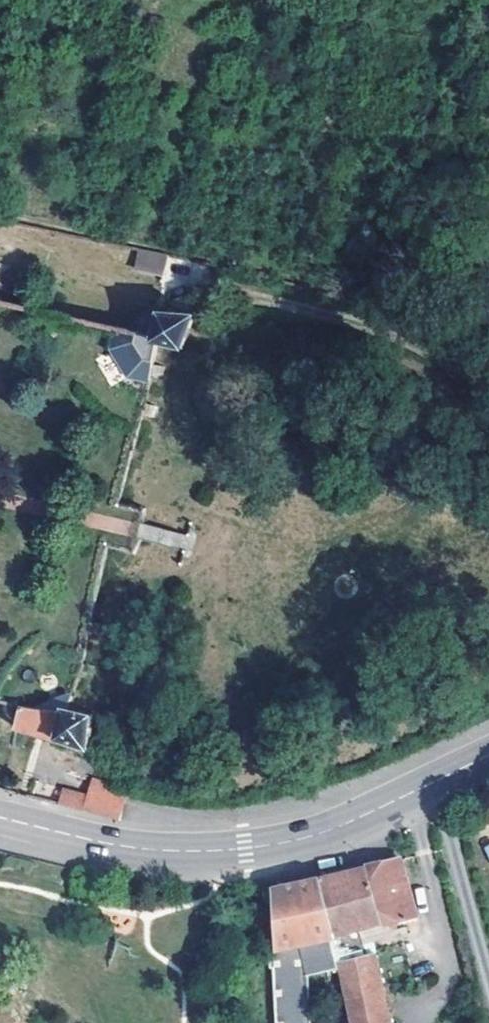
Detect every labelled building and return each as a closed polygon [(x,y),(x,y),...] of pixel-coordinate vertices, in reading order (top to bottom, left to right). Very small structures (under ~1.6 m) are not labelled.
[(138,248),(133,268),(162,274),(166,254),(138,248)] [(158,343),(158,345),(183,352),(196,313),(157,310),(151,335),(150,341),(158,343)] [(15,729),(51,740),(58,714),(20,707),(15,729)] [(70,711),(59,709),(58,714),(51,740),(85,749),(89,716),(70,711)] [(92,779),(88,796),(83,813),(121,824),(130,790),(92,779)] [(58,807),(83,813),(88,796),(63,788),(58,807)] [(339,964),(364,958),(358,931),(418,917),(401,860),(361,870),(323,879),(319,879),(333,937),(339,964)] [(298,884),(275,889),(278,949),(279,949),(333,937),(319,879),(298,884)] [(279,949),(281,978),(282,978),(284,1022),(310,1022),(307,975),(340,969),(339,964),(333,937),(279,949)] [(339,964),(340,969),(353,1022),(390,1022),(375,956),(364,958),(339,964)]
